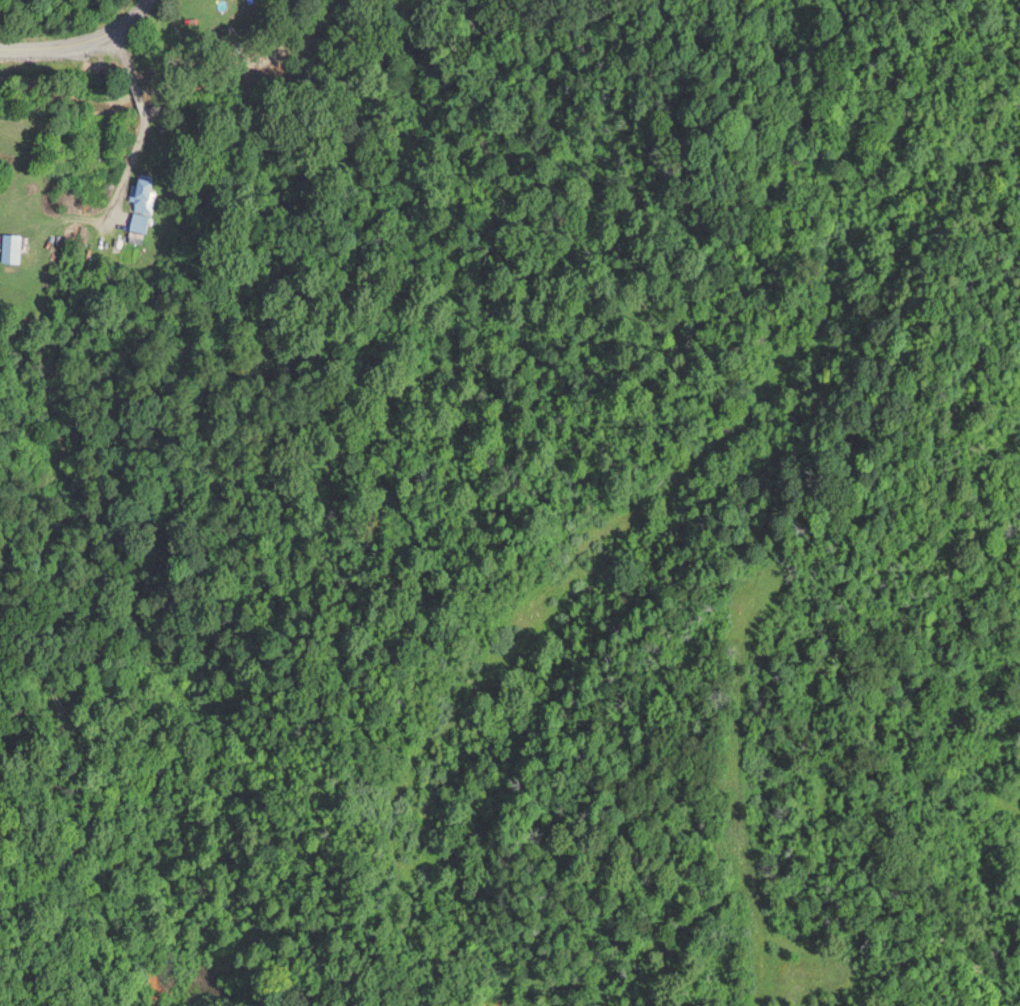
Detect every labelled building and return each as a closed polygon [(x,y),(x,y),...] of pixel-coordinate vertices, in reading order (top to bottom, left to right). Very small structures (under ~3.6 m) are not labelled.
[(133,208),(150,212),(157,180),(139,176),(133,208)]
